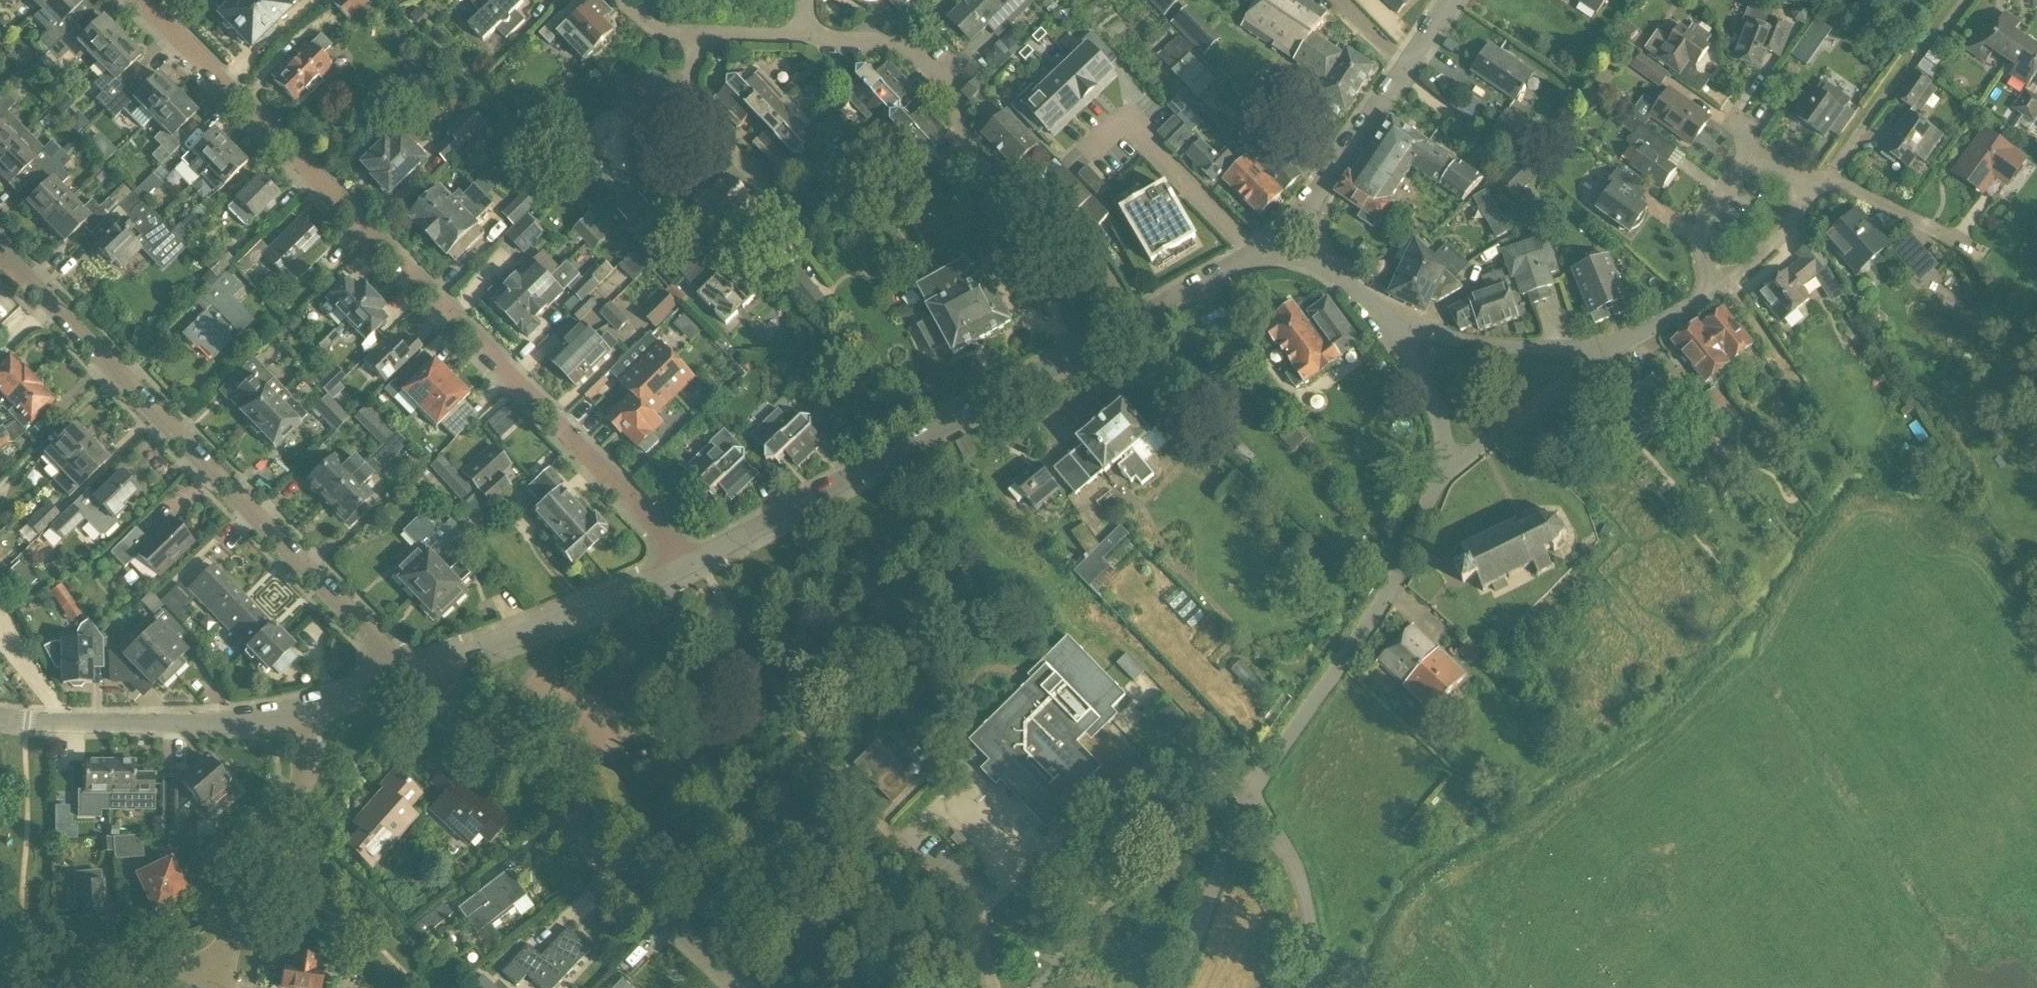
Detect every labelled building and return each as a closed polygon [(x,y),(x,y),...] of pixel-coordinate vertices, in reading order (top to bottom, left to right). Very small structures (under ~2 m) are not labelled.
[(40,41),(50,51),(73,29),(69,24),(76,17),(72,13),(85,0),(51,0),(42,9),(33,18),(48,33),(40,41)] [(51,0),(33,0),(42,9),(51,0)] [(173,10),(184,7),(182,0),(170,0),(173,10)] [(286,16),(286,12),(289,10),(287,9),(296,0),(235,0),(219,16),(223,21),(222,25),(227,30),(231,29),(237,35),(237,40),(242,44),(246,44),(250,48),(280,18),(283,18),(286,16)] [(330,2),(348,21),(368,3),(364,0),(333,0),(330,2)] [(482,14),(469,26),(484,42),(497,29),(507,39),(526,21),(516,11),(524,3),(522,0),(469,0),(482,14)] [(570,22),(561,13),(540,34),(550,44),(560,35),(573,49),(571,51),(572,51),(574,50),(584,60),(582,62),(583,63),(602,45),(603,46),(607,46),(607,41),(606,40),(614,32),(604,21),(614,11),(613,10),(611,12),(600,0),(593,0),(570,22)] [(891,5),(887,0),(882,0),(869,12),(877,20),(891,5)] [(904,5),(898,11),(899,12),(911,0),(899,0),(904,5)] [(972,41),(992,21),(1002,31),(1032,3),(1030,0),(1001,0),(995,5),(991,0),(972,0),(951,20),(972,41)] [(1163,12),(1174,0),(1151,0),(1163,12)] [(1236,0),(1189,0),(1217,23),(1236,0)] [(1298,61),(1305,52),(1316,35),(1315,34),(1329,12),(1311,0),(1260,0),(1243,25),(1274,45),(1280,49),(1298,61)] [(1398,14),(1412,0),(1384,0),(1398,14)] [(1579,2),(1597,15),(1607,0),(1580,0),(1579,2)] [(1805,24),(1811,9),(1796,2),(1792,12),(1795,20),(1805,24)] [(1779,57),(1791,27),(1768,18),(1771,12),(1750,4),(1743,22),(1748,24),(1735,56),(1761,66),(1766,52),(1779,57)] [(410,17),(416,22),(425,13),(419,8),(410,17)] [(1185,11),(1172,23),(1184,35),(1196,23),(1185,11)] [(2008,62),(2024,38),(2015,32),(2020,24),(2005,13),(1985,43),(1975,36),(1966,50),(1986,63),(1993,52),(2008,62)] [(95,62),(121,36),(102,17),(80,39),(72,30),(40,62),(50,71),(68,53),(76,60),(84,52),(95,62)] [(1817,19),(1792,54),(1807,65),(1832,30),(1817,19)] [(1627,20),(1616,33),(1628,43),(1639,28),(1627,20)] [(1691,34),(1680,26),(1671,40),(1658,30),(1644,49),(1680,75),(1690,61),(1696,66),(1710,47),(1706,44),(1712,36),(1697,25),(1691,34)] [(1033,37),(1039,43),(1047,35),(1042,29),(1033,37)] [(1192,43),(1200,51),(1212,39),(1205,31),(1192,43)] [(1068,56),(1097,87),(1114,72),(1105,63),(1114,55),(1093,32),(1068,56)] [(1020,42),(1011,33),(1006,37),(1006,46),(1011,51),(1020,42)] [(275,78),(273,80),(292,100),(304,89),(310,95),(323,83),(318,77),(331,65),(322,56),(332,46),(321,35),(310,46),(306,42),(295,52),(299,56),(285,69),(281,65),(272,74),(275,78)] [(1316,35),(1305,52),(1298,61),(1326,80),(1318,92),(1345,110),(1360,88),(1374,66),(1339,43),(1336,48),(1316,35)] [(121,36),(95,62),(105,73),(93,85),(102,94),(96,100),(105,109),(128,87),(118,77),(140,56),(121,36)] [(2024,38),(2008,62),(2015,67),(2010,75),(2028,87),(2036,73),(2036,47),(2024,38)] [(1280,49),(1274,45),(1266,56),(1258,51),(1234,87),(1253,99),(1277,64),(1272,60),(1280,49)] [(1532,74),(1490,45),(1473,70),(1516,99),(1532,74)] [(1020,55),(1025,61),(1034,52),(1029,46),(1020,55)] [(996,63),(1005,55),(996,47),(988,55),(996,63)] [(1630,67),(1659,89),(1670,74),(1641,53),(1630,67)] [(1173,71),(1199,98),(1216,82),(1190,55),(1173,71)] [(1068,56),(1052,71),(1082,102),(1097,87),(1068,56)] [(1938,66),(1926,58),(1918,69),(1933,79),(1941,69),(1938,66)] [(868,119),(882,105),(891,114),(902,112),(902,103),(893,95),(907,81),(899,72),(900,71),(899,71),(898,72),(891,64),(892,63),(891,62),(876,76),(868,68),(858,68),(857,78),(842,92),(868,119)] [(1581,75),(1573,70),(1569,77),(1577,81),(1581,75)] [(761,71),(747,85),(739,77),(729,76),(728,87),(736,95),(720,111),(721,111),(722,110),(730,118),(728,119),(729,120),(730,118),(738,126),(737,128),(753,113),(761,122),(786,97),(761,71)] [(1082,102),(1052,71),(1037,85),(1036,84),(1035,84),(1066,117),(1082,102)] [(1151,87),(1160,79),(1153,72),(1145,80),(1151,87)] [(141,127),(151,119),(177,93),(158,73),(136,95),(128,87),(105,109),(115,119),(124,110),(141,127)] [(1916,73),(1898,98),(1912,109),(1931,83),(1916,73)] [(987,85),(979,76),(962,92),(971,101),(987,85)] [(1770,85),(1778,90),(1784,82),(1776,77),(1770,85)] [(1793,115),(1825,137),(1830,130),(1839,137),(1855,114),(1846,107),(1850,101),(1824,82),(1817,91),(1812,88),(1793,115)] [(309,105),(323,118),(312,130),(331,147),(344,132),(334,123),(351,104),(328,83),(309,105)] [(1066,117),(1035,84),(1012,106),(1035,130),(1041,124),(1050,132),(1066,117)] [(1586,100),(1593,105),(1602,94),(1595,88),(1586,100)] [(1710,118),(1670,89),(1651,116),(1691,145),(1710,118)] [(2023,116),(2035,98),(2025,91),(2013,110),(2023,116)] [(16,139),(6,129),(15,120),(7,112),(16,103),(7,93),(0,100),(0,156),(16,139)] [(177,93),(151,119),(162,131),(153,140),(161,147),(152,156),(161,165),(183,144),(174,134),(196,112),(177,93)] [(1469,119),(1479,104),(1466,95),(1456,110),(1469,119)] [(797,137),(811,124),(786,97),(761,122),(769,130),(753,145),(754,146),(755,144),(763,152),(761,153),(762,154),(764,153),(771,160),(770,162),(770,163),(786,147),(794,155),(805,156),(805,146),(797,137)] [(2023,116),(2033,123),(2036,117),(2036,99),(2035,98),(2023,116)] [(1177,99),(1169,108),(1187,126),(1195,117),(1177,99)] [(924,107),(910,120),(902,112),(891,114),(891,123),(877,136),(902,163),(917,149),(924,157),(935,157),(935,147),(936,147),(950,134),(924,107)] [(453,136),(437,151),(447,161),(486,124),(472,110),(449,132),(453,136)] [(1491,133),(1528,158),(1544,135),(1507,110),(1491,133)] [(1007,112),(983,135),(995,147),(994,148),(994,152),(997,156),(1001,156),(1002,155),(1014,167),(1038,145),(1007,112)] [(1897,159),(1908,168),(1917,156),(1924,161),(1942,136),(1909,112),(1883,149),(1884,150),(1881,155),(1894,164),(1897,159)] [(600,157),(606,160),(613,162),(612,167),(624,170),(632,141),(633,137),(632,132),(631,128),(628,124),(627,123),(625,121),(623,124),(617,121),(618,115),(613,115),(608,115),(603,117),(599,120),(596,123),(586,137),(588,139),(580,150),(591,157),(594,153),(600,157)] [(1174,116),(1157,133),(1167,143),(1184,126),(1174,116)] [(1662,159),(1672,145),(1630,116),(1622,126),(1633,135),(1628,142),(1641,152),(1631,165),(1663,188),(1676,169),(1662,159)] [(1379,135),(1373,144),(1411,170),(1414,167),(1431,143),(1395,119),(1391,117),(1390,118),(1383,129),(1382,129),(1382,130),(1380,134),(1379,133),(1379,135)] [(1195,135),(1185,126),(1168,143),(1177,153),(1195,135)] [(204,171),(230,146),(212,129),(181,160),(182,162),(176,168),(176,172),(189,186),(204,171)] [(1994,175),(2007,184),(2024,160),(2012,151),(1985,132),(1956,173),(1982,192),(1994,175)] [(115,152),(99,134),(89,144),(105,162),(115,152)] [(1259,134),(1243,149),(1285,191),(1300,176),(1259,134)] [(386,140),(364,162),(375,174),(373,176),(376,179),(376,183),(382,189),(386,189),(390,193),(404,180),(406,181),(417,170),(415,168),(425,159),(403,136),(392,146),(386,140)] [(16,139),(0,156),(0,176),(9,185),(31,164),(40,173),(64,149),(55,140),(45,150),(38,142),(28,151),(16,139)] [(1219,160),(1201,142),(1187,156),(1214,182),(1236,160),(1227,152),(1219,160)] [(1431,143),(1414,167),(1465,202),(1485,180),(1431,143)] [(1341,194),(1365,211),(1360,218),(1374,227),(1379,220),(1380,221),(1392,203),(1390,202),(1411,170),(1373,144),(1371,146),(1370,147),(1371,147),(1366,154),(1365,154),(1365,155),(1351,176),(1349,175),(1348,178),(1341,188),(1340,187),(1340,189),(1341,194)] [(230,146),(204,171),(212,180),(208,184),(217,193),(224,186),(247,163),(230,146)] [(64,149),(40,173),(49,183),(27,204),(46,224),(73,198),(61,186),(71,177),(64,169),(74,160),(64,149)] [(1285,191),(1243,149),(1242,150),(1248,155),(1223,180),(1260,216),(1285,191)] [(1521,156),(1500,178),(1517,194),(1538,173),(1521,156)] [(1094,173),(1087,166),(1078,175),(1085,182),(1094,173)] [(1109,217),(1063,169),(1044,187),(1061,204),(1060,205),(1072,218),(1073,217),(1090,235),(1109,217)] [(1640,202),(1647,192),(1618,171),(1603,191),(1601,189),(1596,197),(1595,199),(1595,202),(1596,205),(1598,208),(1597,209),(1630,233),(1632,230),(1637,228),(1641,225),(1642,223),(1645,219),(1645,216),(1646,211),(1648,208),(1640,202)] [(803,172),(803,181),(814,181),(814,172),(803,172)] [(1101,181),(1094,173),(1085,182),(1092,190),(1101,181)] [(1587,174),(1578,173),(1577,196),(1586,196),(1587,174)] [(152,175),(134,193),(142,202),(161,184),(152,175)] [(260,176),(228,208),(247,226),(279,195),(260,176)] [(687,195),(685,205),(687,216),(711,216),(710,240),(721,242),(731,241),(731,242),(732,242),(732,217),(750,200),(749,199),(748,200),(740,188),(728,179),(729,179),(728,177),(710,194),(686,194),(686,195),(687,195)] [(1109,188),(1101,181),(1092,190),(1099,197),(1109,188)] [(441,188),(411,217),(422,228),(421,230),(436,245),(437,244),(456,262),(484,234),(478,228),(479,227),(476,223),(494,205),(475,186),(465,197),(460,192),(452,200),(441,188)] [(1195,238),(1162,187),(1120,214),(1152,265),(1195,238)] [(1474,199),(1479,208),(1493,199),(1488,191),(1474,199)] [(126,217),(98,244),(94,248),(97,250),(97,255),(104,262),(108,262),(110,265),(114,262),(121,269),(142,248),(146,254),(151,249),(171,230),(142,202),(134,193),(119,208),(118,208),(126,217)] [(514,225),(532,209),(521,197),(503,213),(514,225)] [(73,198),(46,224),(65,244),(88,222),(95,231),(118,208),(119,208),(109,198),(100,207),(93,199),(83,209),(73,198)] [(208,198),(172,232),(180,241),(216,207),(208,198)] [(629,220),(644,207),(637,199),(622,212),(629,220)] [(1007,217),(982,202),(974,216),(999,231),(1007,217)] [(1416,211),(1406,205),(1398,219),(1408,225),(1416,211)] [(1888,246),(1856,210),(1826,237),(1858,273),(1888,246)] [(507,235),(525,253),(544,234),(526,216),(507,235)] [(320,242),(323,239),(302,218),(270,249),(262,241),(236,267),(244,275),(264,256),(285,277),(289,274),(297,282),(329,251),(320,242)] [(588,245),(599,234),(585,219),(574,231),(588,245)] [(605,240),(599,234),(588,245),(594,251),(605,240)] [(1500,251),(1506,267),(1512,285),(1513,286),(1519,284),(1523,296),(1529,294),(1532,306),(1549,300),(1546,290),(1552,288),(1549,276),(1557,273),(1553,262),(1555,262),(1547,236),(1500,251)] [(1448,248),(1435,261),(1417,243),(1406,265),(1395,260),(1382,287),(1384,291),(1392,295),(1391,296),(1425,313),(1431,300),(1436,303),(1464,289),(1454,279),(1467,265),(1448,248)] [(1787,271),(1800,287),(1816,275),(1829,263),(1811,243),(1798,255),(1802,259),(1787,271)] [(204,266),(217,279),(235,261),(222,248),(204,266)] [(1609,257),(1573,271),(1591,315),(1592,314),(1595,323),(1610,317),(1606,308),(1612,306),(1615,315),(1630,309),(1626,300),(1627,300),(1609,257)] [(968,260),(944,273),(920,286),(930,305),(929,306),(935,318),(920,325),(933,350),(948,342),(955,355),(980,341),(1012,324),(986,277),(979,281),(968,260)] [(508,317),(549,277),(534,261),(515,279),(509,272),(488,292),(495,299),(492,302),(508,317)] [(694,287),(712,270),(702,261),(685,277),(694,287)] [(567,263),(551,279),(549,277),(508,317),(529,338),(538,329),(539,326),(535,321),(564,292),(568,287),(572,290),(571,291),(582,302),(583,303),(590,296),(601,285),(589,273),(580,281),(577,278),(579,276),(567,263)] [(744,309),(757,296),(728,267),(698,295),(711,308),(712,306),(717,311),(716,313),(727,325),(739,314),(737,312),(742,307),(744,309)] [(1512,285),(1506,267),(1481,276),(1486,294),(1507,287),(1512,285)] [(254,321),(231,297),(241,287),(226,271),(202,295),(213,307),(184,334),(198,349),(202,345),(215,358),(254,321)] [(1800,287),(1787,271),(1759,294),(1781,322),(1810,298),(1800,287)] [(891,290),(918,286),(912,276),(889,279),(891,290)] [(346,320),(372,295),(371,294),(371,290),(366,284),(362,284),(361,282),(356,286),(349,279),(327,299),(328,300),(321,306),(330,315),(336,309),(346,320)] [(1450,311),(1460,331),(1462,331),(1478,324),(1480,331),(1518,319),(1507,287),(1486,294),(1468,300),(1450,311)] [(642,314),(656,327),(679,305),(666,291),(642,314)] [(820,301),(812,291),(800,302),(808,312),(820,301)] [(372,295),(346,320),(366,340),(387,320),(380,313),(385,308),(372,295)] [(583,303),(582,302),(570,313),(580,323),(599,304),(590,296),(583,303)] [(1361,343),(1329,299),(1304,317),(1294,303),(1277,315),(1271,314),(1265,319),(1264,324),(1263,325),(1265,327),(1263,328),(1265,330),(1257,335),(1266,348),(1274,342),(1276,344),(1278,343),(1295,366),(1293,367),(1295,370),(1287,376),(1297,389),(1305,383),(1306,384),(1345,356),(1350,363),(1364,353),(1358,345),(1361,343)] [(612,302),(600,314),(609,323),(621,312),(612,302)] [(1719,372),(1720,371),(1753,344),(1724,308),(1701,326),(1715,343),(1712,345),(1715,349),(1706,356),(1719,372)] [(1855,310),(1847,315),(1853,324),(1861,319),(1855,310)] [(630,321),(621,312),(609,323),(618,332),(630,321)] [(1715,343),(1701,326),(1698,321),(1672,341),(1706,383),(1710,379),(1715,385),(1725,376),(1720,371),(1719,372),(1706,356),(1715,349),(1712,345),(1715,343)] [(563,373),(598,338),(584,323),(549,358),(563,373)] [(329,327),(321,335),(331,345),(339,337),(329,327)] [(634,396),(609,420),(622,433),(624,431),(647,455),(660,442),(652,434),(662,424),(655,416),(684,389),(695,378),(679,362),(651,333),(611,372),(634,396)] [(423,347),(413,337),(403,347),(390,334),(364,360),(379,376),(389,366),(396,373),(423,347)] [(331,345),(321,335),(312,342),(323,353),(331,345)] [(612,352),(598,338),(563,373),(577,387),(612,352)] [(30,378),(18,366),(19,363),(13,356),(10,357),(8,355),(0,362),(0,406),(30,378)] [(250,421),(275,397),(266,388),(275,379),(254,358),(235,377),(245,387),(231,401),(250,421)] [(418,410),(451,377),(434,359),(419,374),(410,365),(392,383),(401,391),(400,392),(418,410)] [(335,368),(317,386),(327,396),(329,395),(333,390),(345,378),(335,368)] [(469,395),(451,377),(418,410),(436,428),(440,424),(455,439),(463,431),(454,422),(449,417),(460,404),(469,395)] [(0,406),(0,407),(16,424),(4,433),(0,427),(0,448),(8,443),(13,442),(23,433),(23,428),(52,402),(49,399),(49,396),(44,390),(41,390),(30,378),(0,406)] [(333,399),(338,395),(333,390),(329,395),(333,399)] [(1684,414),(1705,441),(1737,417),(1716,390),(1684,414)] [(275,397),(250,421),(252,422),(251,428),(258,435),(264,434),(276,447),(308,416),(292,399),(284,407),(275,397)] [(1084,445),(1055,469),(1076,495),(1104,472),(1104,473),(1123,457),(1126,461),(1118,468),(1131,483),(1136,479),(1142,487),(1154,477),(1144,465),(1175,439),(1163,424),(1150,435),(1124,403),(1079,440),(1084,445)] [(368,423),(371,420),(380,429),(376,432),(386,442),(396,432),(369,404),(358,414),(368,423)] [(335,432),(349,420),(350,419),(341,409),(326,423),(335,432)] [(798,466),(826,440),(813,427),(813,417),(802,417),(793,425),(780,411),(754,436),(767,450),(767,460),(777,460),(785,452),(798,466)] [(757,415),(744,428),(752,436),(765,423),(757,415)] [(1281,438),(1292,451),(1310,436),(1298,422),(1281,438)] [(51,480),(61,472),(67,466),(93,442),(90,440),(92,437),(85,430),(81,431),(76,425),(45,455),(41,460),(47,467),(45,469),(45,474),(51,480)] [(139,428),(128,442),(137,450),(148,436),(139,428)] [(399,430),(363,466),(364,467),(327,503),(336,512),(336,515),(340,520),(344,520),(351,527),(364,515),(359,509),(372,497),(362,486),(386,463),(387,463),(409,441),(399,430)] [(733,500),(751,483),(737,469),(746,461),(746,450),(744,450),(726,432),(687,468),(701,482),(701,493),(711,494),(719,486),(733,500)] [(1723,445),(1714,434),(1705,441),(1714,452),(1723,445)] [(1769,448),(1775,443),(1771,437),(1764,442),(1769,448)] [(93,442),(67,466),(74,474),(69,480),(78,489),(109,459),(103,453),(104,450),(98,443),(95,444),(93,442)] [(475,491),(491,506),(511,487),(500,475),(511,465),(492,444),(460,473),(475,491)] [(430,467),(462,501),(473,491),(441,456),(430,467)] [(364,467),(363,466),(354,457),(344,468),(334,458),(308,483),(310,486),(310,490),(314,494),(318,494),(327,503),(364,467)] [(561,489),(564,486),(541,460),(529,471),(536,480),(531,484),(580,535),(574,540),(585,552),(605,534),(605,527),(594,515),(579,499),(575,502),(576,503),(575,504),(561,489)] [(1039,464),(1015,484),(1016,485),(1009,490),(1019,502),(1025,496),(1036,509),(1060,489),(1039,464)] [(122,473),(96,498),(89,490),(51,528),(63,541),(85,519),(101,535),(105,535),(116,524),(116,520),(114,518),(124,508),(121,506),(137,489),(134,486),(135,483),(128,476),(126,477),(122,473)] [(580,535),(531,484),(529,486),(543,502),(533,511),(557,539),(555,542),(555,545),(556,547),(555,548),(571,565),(585,552),(574,540),(580,535)] [(492,507),(491,506),(475,491),(465,500),(481,518),(492,507)] [(39,536),(60,515),(48,502),(27,523),(39,536)] [(1456,566),(1463,583),(1477,577),(1484,592),(1485,591),(1485,589),(1493,585),(1505,579),(1508,577),(1510,579),(1512,578),(1511,576),(1534,564),(1539,575),(1538,578),(1541,579),(1541,574),(1552,568),(1555,571),(1557,568),(1553,566),(1546,551),(1554,547),(1557,549),(1560,547),(1557,543),(1563,532),(1567,532),(1566,530),(1562,530),(1557,520),(1559,517),(1556,515),(1554,519),(1545,516),(1543,512),(1541,513),(1542,518),(1536,520),(1534,517),(1528,519),(1527,517),(1517,521),(1516,520),(1514,521),(1515,523),(1491,535),(1489,532),(1488,533),(1489,536),(1464,548),(1463,545),(1461,546),(1469,561),(1456,566)] [(449,519),(442,526),(434,518),(428,523),(422,517),(418,516),(405,529),(404,533),(414,543),(416,542),(419,545),(390,573),(437,620),(466,592),(459,586),(470,575),(457,562),(446,572),(435,561),(456,540),(462,533),(449,519)] [(158,576),(193,542),(170,518),(148,540),(136,528),(110,553),(125,568),(138,555),(158,576)] [(1135,548),(1125,538),(1128,535),(1119,527),(1100,546),(1089,557),(1074,571),(1090,587),(1111,567),(1113,570),(1135,548)] [(1612,531),(1605,527),(1601,533),(1608,537),(1612,531)] [(462,533),(456,540),(468,552),(474,546),(462,533)] [(1089,557),(1100,546),(1092,536),(1080,545),(1089,557)] [(18,563),(3,579),(19,596),(35,581),(18,563)] [(219,621),(244,598),(214,567),(190,591),(219,621)] [(1497,592),(1509,586),(1505,579),(1493,585),(1497,592)] [(84,613),(75,600),(73,601),(62,584),(49,592),(70,622),(84,613)] [(181,605),(184,608),(192,599),(178,585),(169,593),(181,605)] [(1166,601),(1192,628),(1205,616),(1179,589),(1166,601)] [(181,605),(169,593),(160,602),(172,614),(181,605)] [(271,626),(244,598),(219,621),(246,649),(258,637),(259,638),(271,626)] [(192,616),(184,608),(181,605),(172,614),(183,625),(192,616)] [(141,640),(175,675),(186,664),(180,658),(186,652),(171,637),(180,628),(163,610),(154,619),(158,624),(141,640)] [(90,658),(103,658),(103,640),(88,620),(87,620),(88,621),(81,626),(78,633),(78,642),(62,642),(62,643),(53,643),(44,648),(55,669),(62,668),(63,684),(69,684),(73,687),(81,687),(84,684),(91,683),(90,658)] [(271,627),(271,626),(259,638),(258,637),(246,649),(268,672),(294,647),(272,626),(271,627)] [(1413,626),(1378,663),(1431,712),(1466,675),(1413,626)] [(1046,666),(969,741),(990,761),(981,770),(996,785),(1005,777),(1028,800),(1024,805),(1043,825),(1065,804),(1073,812),(1089,797),(1080,788),(1102,767),(1077,743),(1100,720),(1106,726),(1118,715),(1112,709),(1126,695),(1068,636),(1042,662),(1046,666)] [(175,675),(141,640),(129,652),(126,649),(122,649),(119,652),(109,653),(110,681),(127,680),(136,670),(151,686),(157,680),(163,686),(175,675)] [(1480,654),(1468,642),(1460,650),(1473,662),(1480,654)] [(1509,663),(1514,660),(1509,652),(1504,656),(1509,663)] [(1145,671),(1127,653),(1117,663),(1134,681),(1145,671)] [(1231,670),(1257,696),(1267,687),(1241,661),(1231,670)] [(1265,726),(1270,730),(1292,700),(1293,699),(1284,692),(1265,719),(1268,721),(1265,726)] [(1528,731),(1534,738),(1542,731),(1537,724),(1528,731)] [(898,736),(914,736),(914,725),(898,725),(898,736)] [(874,783),(893,802),(915,781),(914,780),(912,782),(894,765),(897,762),(878,743),(856,764),(857,765),(859,763),(877,780),(874,783)] [(88,763),(84,763),(84,795),(98,794),(98,808),(109,808),(109,802),(109,764),(98,763),(95,760),(91,760),(88,763)] [(120,764),(109,764),(109,802),(109,808),(109,810),(154,811),(154,776),(134,776),(134,764),(131,764),(129,760),(123,761),(120,764)] [(208,760),(180,783),(207,814),(233,793),(227,786),(229,784),(223,778),(226,775),(215,762),(212,765),(208,760)] [(468,844),(479,833),(488,841),(509,818),(485,796),(482,799),(446,767),(432,782),(444,794),(430,808),(468,844)] [(366,823),(347,845),(370,866),(416,816),(406,808),(420,793),(395,770),(381,785),(384,788),(359,816),(366,823)] [(615,807),(622,798),(620,787),(610,780),(599,782),(593,792),(595,803),(604,809),(615,807)] [(162,796),(163,834),(177,835),(177,796),(162,796)] [(68,831),(55,831),(55,841),(72,841),(72,831),(68,831)] [(114,838),(115,860),(129,859),(127,837),(114,838)] [(97,840),(99,853),(113,852),(112,839),(97,840)] [(170,862),(138,877),(154,912),(157,910),(161,912),(167,909),(169,905),(172,903),(171,901),(185,894),(170,862)] [(508,872),(459,909),(478,934),(527,897),(508,872)] [(102,884),(75,886),(75,897),(66,897),(67,912),(76,911),(77,921),(81,921),(81,923),(92,923),(91,920),(104,919),(102,884)] [(405,914),(411,918),(418,908),(412,904),(405,914)] [(411,929),(421,938),(452,914),(443,904),(411,929)] [(542,956),(530,944),(504,972),(518,986),(528,976),(540,987),(555,987),(591,950),(569,928),(542,956)] [(396,942),(392,951),(408,958),(412,948),(396,942)] [(290,954),(288,965),(283,964),(280,987),(320,987),(322,971),(316,970),(318,958),(290,954)] [(484,975),(474,985),(477,987),(498,987),(484,975)] [(615,987),(632,987),(623,980),(615,987)]
